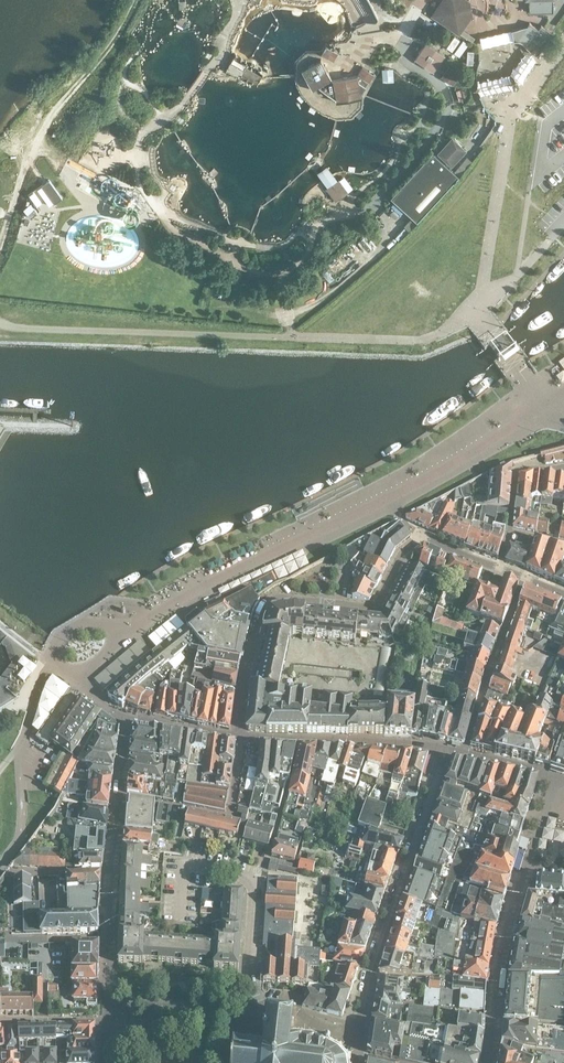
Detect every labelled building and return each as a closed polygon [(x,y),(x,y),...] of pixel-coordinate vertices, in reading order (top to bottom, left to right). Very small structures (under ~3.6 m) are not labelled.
[(459,35),(473,15),(470,1),(469,0),(441,0),(431,16),(459,35)] [(529,12),(553,12),(553,0),(529,0),(529,12)] [(538,54),(553,33),(541,24),(539,29),(529,22),(527,26),(511,30),(514,40),(518,40),(520,41),(522,42),(534,54),(535,54),(537,54),(538,54)] [(414,59),(433,72),(444,55),(425,42),(414,59)] [(458,43),(451,55),(457,59),(465,47),(458,43)] [(321,54),(333,61),(338,52),(326,46),(321,54)] [(467,47),(459,61),(465,64),(473,50),(467,47)] [(361,93),(365,86),(358,81),(357,75),(332,79),(321,60),(301,70),(312,90),(318,87),(336,99),(336,101),(361,97),(361,93)] [(231,62),(226,70),(239,78),(240,77),(246,81),(246,80),(251,83),(252,81),(257,84),(262,75),(246,66),(243,70),(231,62)] [(460,75),(449,66),(442,77),(453,85),(460,75)] [(357,75),(369,83),(374,74),(362,67),(357,75)] [(471,151),(481,156),(493,135),(484,129),(471,151)] [(467,150),(452,136),(437,153),(452,167),(467,150)] [(390,196),(417,221),(458,176),(432,151),(390,196)] [(462,178),(467,180),(474,166),(470,164),(462,178)] [(322,180),(327,188),(337,180),(327,166),(316,173),(322,180)] [(338,179),(337,180),(327,188),(325,189),(335,201),(348,192),(338,179)] [(62,198),(49,180),(42,185),(55,203),(62,198)] [(53,203),(42,186),(38,189),(49,206),(53,203)] [(34,192),(29,195),(37,206),(41,203),(34,192)] [(28,214),(31,218),(38,212),(35,208),(28,214)] [(403,226),(410,219),(400,210),(394,216),(403,226)] [(23,219),(16,231),(22,235),(30,224),(23,219)] [(334,277),(327,283),(333,291),(340,286),(334,277)] [(544,455),(546,464),(563,461),(563,451),(544,455)] [(511,482),(512,464),(487,475),(487,480),(511,482)] [(532,488),(534,473),(519,475),(518,485),(532,488)] [(540,504),(541,497),(544,474),(534,473),(532,488),(531,497),(538,497),(538,501),(536,501),(535,503),(540,504)] [(552,500),(555,476),(556,476),(544,474),(541,497),(552,500)] [(555,476),(552,500),(563,501),(563,477),(555,476)] [(510,495),(511,482),(487,480),(486,492),(510,495)] [(530,502),(531,497),(532,488),(518,485),(516,500),(530,502)] [(462,495),(461,490),(461,489),(455,492),(454,501),(464,499),(463,497),(462,495)] [(509,507),(510,495),(486,492),(484,505),(509,507)] [(534,503),(530,502),(516,500),(516,501),(515,512),(524,514),(526,514),(526,516),(531,517),(532,511),(533,511),(534,503)] [(442,536),(452,511),(454,505),(445,503),(435,518),(428,529),(435,533),(442,536)] [(464,546),(475,550),(484,523),(485,524),(485,521),(484,521),(484,518),(485,518),(488,507),(481,506),(478,521),(473,520),(471,526),(465,545),(464,546)] [(496,513),(497,508),(488,507),(485,518),(487,519),(486,521),(485,521),(485,524),(484,523),(475,550),(485,554),(494,527),(492,527),(494,520),(496,513)] [(536,533),(536,531),(538,518),(539,510),(536,510),(535,512),(534,512),(534,511),(533,511),(532,511),(531,517),(526,516),(526,514),(524,514),(523,521),(526,522),(525,530),(536,533)] [(428,529),(435,518),(419,511),(405,518),(428,529)] [(454,541),(462,520),(461,520),(457,518),(458,514),(452,511),(442,536),(454,541)] [(464,523),(465,523),(468,513),(462,511),(461,520),(462,520),(454,541),(465,545),(471,526),(464,523)] [(523,521),(524,514),(515,512),(513,527),(525,530),(526,522),(523,521)] [(547,533),(549,520),(538,518),(536,531),(547,533)] [(411,537),(400,525),(398,523),(386,529),(389,533),(384,544),(384,545),(395,550),(411,537)] [(498,558),(505,530),(494,527),(485,554),(498,558)] [(528,545),(531,538),(520,536),(518,542),(528,545)] [(538,574),(548,543),(534,539),(531,550),(525,568),(526,569),(538,574)] [(395,551),(395,550),(384,545),(384,544),(376,541),(368,557),(387,567),(395,551)] [(561,564),(563,557),(563,548),(551,544),(548,543),(538,574),(540,575),(555,582),(561,565),(561,564)] [(351,562),(360,553),(356,544),(346,550),(351,562)] [(441,554),(427,547),(423,546),(414,553),(422,557),(419,564),(421,565),(427,568),(431,558),(438,561),(441,554)] [(525,568),(531,550),(515,546),(515,548),(510,546),(505,562),(525,568)] [(442,575),(450,557),(441,554),(438,561),(434,571),(442,575)] [(387,567),(368,557),(367,557),(362,568),(382,577),(387,567)] [(450,579),(458,560),(450,557),(442,575),(447,578),(450,579)] [(458,582),(466,564),(458,560),(450,579),(458,582)] [(382,577),(362,568),(359,564),(352,577),(356,578),(376,587),(382,577)] [(431,575),(408,564),(403,575),(419,583),(422,577),(428,580),(431,575)] [(467,585),(474,567),(466,564),(458,582),(467,585)] [(563,585),(563,565),(561,564),(561,565),(555,582),(563,585)] [(476,585),(482,570),(474,567),(467,585),(475,588),(476,585)] [(256,598),(275,585),(279,583),(273,572),(248,585),(240,587),(221,597),(221,598),(225,606),(226,605),(233,615),(251,621),(254,612),(260,601),(256,598)] [(419,583),(403,575),(397,585),(414,594),(417,588),(422,591),(425,586),(419,583)] [(376,587),(356,578),(352,588),(354,588),(352,598),(370,600),(372,597),(376,587)] [(508,611),(515,592),(518,584),(504,579),(498,594),(493,605),(486,602),(480,618),(502,626),(508,611)] [(420,597),(414,594),(397,585),(392,596),(392,597),(393,596),(414,607),(420,597)] [(493,605),(498,594),(476,585),(475,588),(472,595),(466,613),(480,618),(486,602),(493,605)] [(539,614),(546,597),(525,588),(519,605),(519,606),(532,611),(539,614)] [(435,609),(440,597),(424,590),(419,601),(435,609)] [(393,596),(392,597),(387,607),(404,615),(407,609),(413,612),(415,607),(414,607),(393,596)] [(554,620),(561,603),(546,597),(539,614),(554,620)] [(233,615),(226,605),(225,606),(221,598),(205,605),(209,612),(205,614),(214,625),(247,632),(251,621),(233,615)] [(561,603),(554,620),(549,630),(555,633),(554,636),(563,640),(563,604),(561,603)] [(422,611),(431,615),(433,610),(424,606),(422,611)] [(534,622),(529,620),(532,611),(519,606),(514,622),(527,627),(525,630),(531,632),(532,627),(534,622)] [(410,619),(404,615),(387,607),(382,617),(388,627),(392,637),(398,626),(405,630),(410,619)] [(302,637),(304,609),(293,608),(269,612),(263,625),(262,630),(289,636),(302,637)] [(442,619),(444,610),(437,608),(432,625),(433,625),(443,628),(461,633),(462,633),(464,626),(442,619)] [(328,640),(331,612),(304,609),(302,637),(324,639),(328,640)] [(245,644),(246,635),(247,632),(214,625),(205,614),(204,615),(197,611),(182,623),(186,628),(187,629),(197,642),(187,650),(199,652),(240,660),(241,660),(244,644),(245,644)] [(356,633),(358,615),(331,612),(328,640),(355,643),(355,640),(356,633)] [(368,634),(370,616),(358,615),(356,633),(355,640),(360,641),(361,633),(368,634)] [(387,639),(388,627),(382,617),(370,616),(368,634),(379,635),(379,638),(387,639)] [(428,628),(430,621),(424,618),(421,624),(428,628)] [(520,648),(525,630),(527,627),(514,622),(506,644),(520,648)] [(495,643),(501,629),(485,623),(483,630),(477,627),(473,637),(495,643)] [(442,634),(443,628),(433,625),(431,631),(442,634)] [(122,701),(140,687),(152,676),(158,681),(160,683),(163,682),(173,670),(169,664),(187,650),(197,642),(187,629),(186,628),(159,650),(159,651),(153,656),(148,655),(107,690),(107,695),(109,698),(118,705),(123,708),(126,703),(122,701)] [(384,734),(386,714),(379,714),(379,709),(358,709),(358,714),(351,714),(353,698),(323,693),(322,710),(311,709),(312,691),(283,688),(283,691),(277,690),(289,638),(289,636),(262,630),(250,685),(246,730),(266,733),(306,733),(307,733),(347,734),(347,733),(384,734)] [(491,654),(495,643),(473,637),(462,633),(461,633),(459,639),(467,641),(465,647),(472,649),(491,654)] [(540,641),(542,636),(535,633),(533,638),(540,641)] [(401,637),(399,647),(417,650),(419,640),(401,637)] [(382,697),(390,649),(328,642),(328,640),(324,639),(324,641),(289,638),(279,684),(382,697)] [(511,675),(520,648),(506,644),(497,669),(511,675)] [(491,654),(472,649),(466,665),(485,670),(491,654)] [(448,652),(439,650),(437,656),(445,658),(448,652)] [(238,672),(240,660),(199,652),(194,668),(209,671),(210,670),(215,671),(229,674),(230,671),(238,672)] [(563,680),(563,664),(559,661),(551,679),(560,683),(557,689),(555,695),(563,699),(563,686),(562,685),(563,680)] [(485,670),(466,665),(459,663),(456,673),(465,675),(463,679),(481,683),(485,670)] [(516,678),(511,675),(497,669),(496,670),(497,670),(493,680),(511,687),(513,687),(516,678)] [(235,689),(236,683),(237,675),(229,674),(215,671),(213,678),(212,683),(235,689)] [(212,683),(213,678),(193,672),(193,676),(192,678),(195,679),(212,683)] [(192,692),(195,679),(192,678),(193,676),(182,674),(180,685),(177,718),(190,722),(190,721),(194,693),(192,692)] [(151,712),(158,681),(152,676),(140,687),(147,692),(138,709),(141,710),(151,712)] [(420,736),(429,687),(430,681),(420,679),(417,695),(411,734),(420,736)] [(474,709),(476,700),(481,683),(463,679),(463,683),(460,694),(457,705),(454,716),(447,741),(464,745),(474,709)] [(511,687),(493,680),(488,691),(507,698),(511,687)] [(451,691),(460,694),(463,683),(454,681),(453,684),(451,691)] [(167,716),(168,691),(168,684),(166,684),(159,689),(155,713),(167,716)] [(177,718),(180,685),(170,684),(168,684),(168,691),(167,716),(177,718)] [(207,726),(214,693),(209,692),(210,687),(204,686),(203,689),(198,723),(207,726)] [(138,709),(147,692),(140,687),(122,701),(126,703),(138,709)] [(447,705),(451,691),(429,687),(420,736),(437,739),(446,711),(447,705)] [(545,705),(551,690),(543,687),(538,702),(539,702),(545,705)] [(555,695),(557,689),(552,687),(551,690),(545,705),(550,707),(563,712),(563,699),(555,695)] [(198,723),(203,689),(196,688),(195,693),(194,693),(190,721),(198,723)] [(218,727),(223,695),(226,695),(227,691),(224,690),(215,688),(214,693),(207,726),(209,726),(218,728),(218,727)] [(84,751),(99,724),(109,729),(115,730),(116,725),(101,714),(80,699),(81,698),(70,690),(61,703),(60,703),(58,705),(59,707),(48,722),(47,722),(45,724),(45,725),(36,738),(49,747),(52,743),(62,750),(45,786),(62,794),(65,788),(69,781),(78,764),(84,751)] [(229,730),(233,697),(234,697),(235,692),(227,691),(226,695),(223,695),(218,727),(229,730)] [(494,753),(511,712),(515,704),(506,700),(507,698),(488,691),(485,700),(496,704),(495,708),(498,709),(492,726),(483,750),(494,753)] [(411,734),(417,695),(395,693),(394,699),(387,698),(386,714),(384,734),(411,735),(411,734)] [(492,726),(498,709),(495,708),(496,704),(485,700),(483,705),(481,711),(479,715),(480,715),(478,722),(492,726)] [(534,762),(542,743),(538,741),(544,724),(555,728),(556,724),(546,720),(550,707),(545,705),(539,702),(534,714),(527,711),(524,719),(511,712),(494,753),(534,762)] [(550,707),(546,720),(556,724),(563,726),(563,712),(550,707)] [(447,741),(454,716),(452,715),(453,713),(446,711),(437,739),(444,741),(447,741)] [(483,750),(492,726),(478,722),(471,747),(483,750)] [(115,758),(119,730),(115,730),(109,729),(99,724),(84,751),(115,758)] [(563,726),(560,734),(555,733),(552,740),(559,743),(557,747),(550,766),(550,767),(563,771),(563,770),(563,726)] [(159,746),(159,730),(136,727),(133,729),(132,738),(131,741),(159,746)] [(168,757),(171,732),(159,730),(159,746),(159,756),(168,757)] [(179,766),(183,734),(171,732),(168,757),(166,775),(162,799),(173,802),(176,783),(177,779),(179,766)] [(189,767),(193,736),(184,734),(183,734),(179,766),(189,767)] [(183,804),(224,812),(235,743),(193,736),(189,767),(179,766),(177,779),(176,783),(186,785),(183,804)] [(159,756),(159,746),(131,741),(130,754),(159,758),(159,756)] [(542,764),(549,746),(542,743),(534,762),(535,762),(542,764)] [(550,766),(557,747),(549,744),(549,746),(542,764),(550,766)] [(267,786),(272,746),(260,745),(258,768),(255,784),(249,810),(261,813),(261,812),(267,786)] [(279,784),(284,746),(275,746),(272,746),(267,786),(261,812),(271,815),(277,817),(286,786),(279,784)] [(290,780),(294,758),(296,747),(284,746),(279,784),(286,786),(290,780)] [(308,784),(317,747),(315,747),(315,748),(300,747),(293,779),(295,779),(296,777),(303,778),(301,783),(308,784)] [(322,783),(332,748),(317,747),(308,784),(304,806),(313,808),(314,805),(315,800),(317,793),(318,789),(320,782),(322,783)] [(339,771),(345,748),(335,747),(334,748),(332,748),(322,783),(322,784),(335,787),(339,771)] [(346,772),(354,749),(345,748),(339,771),(346,772)] [(367,762),(372,750),(354,749),(346,772),(342,784),(355,789),(366,761),(367,762)] [(377,782),(386,751),(372,750),(367,762),(360,779),(366,782),(367,779),(377,782)] [(114,770),(115,758),(84,751),(78,764),(88,765),(88,766),(114,770)] [(390,790),(401,752),(386,751),(377,782),(376,786),(390,790)] [(398,797),(399,794),(412,753),(402,752),(401,752),(390,790),(389,794),(398,797)] [(425,776),(431,757),(428,756),(428,755),(413,753),(412,753),(399,794),(404,795),(408,796),(417,797),(420,779),(421,776),(422,776),(425,776)] [(157,769),(159,758),(130,754),(130,755),(129,764),(157,769)] [(457,828),(470,832),(473,822),(478,808),(477,807),(480,797),(490,767),(479,764),(478,764),(477,764),(462,760),(461,760),(461,761),(455,759),(452,761),(444,784),(443,788),(436,807),(432,818),(443,822),(443,821),(446,822),(445,824),(457,828)] [(163,769),(157,769),(129,764),(129,765),(128,778),(142,780),(141,785),(149,786),(148,796),(162,799),(166,775),(162,775),(163,769)] [(112,779),(114,770),(88,766),(87,775),(112,779)] [(501,769),(490,767),(480,797),(490,801),(493,795),(501,769)] [(501,769),(493,795),(498,797),(500,793),(504,794),(508,781),(511,782),(514,773),(501,769)] [(537,779),(514,773),(511,782),(508,781),(504,794),(500,793),(498,797),(493,795),(490,801),(489,804),(502,809),(507,795),(518,798),(522,800),(522,798),(524,799),(525,798),(531,800),(532,797),(537,779)] [(110,793),(112,779),(87,775),(87,776),(89,777),(88,782),(69,781),(65,788),(73,789),(73,788),(110,793)] [(304,806),(308,784),(301,783),(303,778),(296,777),(295,779),(293,779),(289,795),(287,803),(304,807),(304,806)] [(148,796),(149,786),(141,785),(142,780),(128,778),(127,793),(148,796)] [(364,787),(360,795),(366,797),(370,790),(364,787)] [(108,808),(110,794),(110,793),(73,788),(73,789),(65,788),(62,794),(87,796),(86,804),(108,808)] [(362,789),(357,788),(353,799),(358,800),(362,789)] [(341,791),(332,789),(330,797),(330,798),(340,800),(341,791)] [(527,810),(515,807),(518,798),(507,795),(502,809),(489,804),(490,801),(480,797),(477,807),(478,808),(473,822),(483,825),(492,822),(498,824),(499,820),(515,825),(522,827),(527,810)] [(152,836),(157,804),(127,798),(124,832),(152,836)] [(528,810),(531,800),(525,798),(524,799),(522,798),(522,800),(518,798),(515,807),(527,810),(528,810)] [(387,826),(391,809),(367,801),(358,825),(366,828),(378,832),(381,824),(387,826)] [(106,835),(106,827),(108,811),(76,805),(69,803),(65,819),(67,819),(66,825),(69,829),(77,830),(106,835)] [(163,822),(166,805),(159,804),(156,821),(163,822)] [(203,830),(206,814),(188,810),(185,826),(203,830)] [(220,834),(223,818),(206,814),(203,830),(220,834)] [(244,829),(246,821),(241,820),(240,822),(223,818),(220,834),(237,838),(239,827),(244,829)] [(442,833),(454,837),(455,834),(457,828),(445,824),(446,822),(443,821),(443,822),(432,818),(429,828),(442,833)] [(498,824),(492,822),(483,825),(482,828),(485,829),(485,828),(519,838),(522,827),(515,825),(499,820),(498,824)] [(256,843),(261,825),(248,821),(243,840),(256,843)] [(474,836),(515,849),(519,838),(485,828),(485,829),(482,828),(483,825),(473,822),(470,832),(457,828),(455,834),(473,840),(474,836)] [(269,847),(274,828),(261,825),(256,843),(269,847)] [(398,853),(403,841),(378,832),(366,828),(361,843),(364,844),(375,847),(398,853)] [(515,849),(474,836),(473,840),(455,834),(454,837),(442,833),(429,828),(428,831),(436,834),(436,836),(446,840),(443,847),(454,851),(457,851),(464,853),(469,853),(480,855),(491,858),(489,864),(512,871),(518,850),(515,849)] [(105,845),(106,835),(77,830),(75,841),(105,845)] [(436,834),(428,831),(418,860),(404,898),(403,898),(403,899),(429,909),(438,882),(442,881),(446,883),(457,851),(454,851),(443,847),(446,840),(436,836),(436,834)] [(158,845),(159,836),(152,836),(124,832),(123,847),(142,850),(150,851),(151,844),(158,845)] [(104,856),(105,845),(75,841),(74,854),(75,855),(104,856)] [(294,861),(297,847),(296,847),(297,844),(289,842),(288,845),(276,842),(272,855),(294,861)] [(364,844),(361,843),(356,842),(355,846),(354,848),(362,850),(364,844)] [(30,867),(31,853),(31,845),(28,844),(12,866),(30,867)] [(373,855),(362,852),(362,850),(354,848),(355,846),(349,845),(345,858),(360,863),(362,855),(368,857),(366,864),(392,872),(396,860),(381,856),(374,854),(373,855)] [(142,857),(142,850),(123,847),(122,860),(151,862),(151,858),(142,857)] [(398,853),(375,847),(374,854),(381,856),(396,860),(398,853)] [(56,869),(58,852),(58,848),(49,848),(49,853),(48,869),(56,869)] [(509,880),(512,871),(489,864),(491,858),(480,855),(469,853),(464,853),(457,851),(446,883),(452,884),(452,883),(464,887),(467,878),(470,868),(509,880)] [(65,869),(65,868),(66,859),(66,853),(58,852),(56,869),(57,869),(65,869)] [(39,868),(40,853),(31,853),(30,867),(39,868)] [(48,869),(49,853),(40,853),(39,868),(48,869)] [(65,868),(75,868),(75,855),(74,854),(74,859),(69,859),(66,859),(65,868)] [(103,862),(104,856),(75,855),(75,868),(102,867),(103,862)] [(140,873),(141,866),(151,867),(151,862),(122,860),(121,872),(140,873)] [(303,860),(300,871),(319,875),(321,865),(303,860)] [(277,871),(278,865),(270,863),(268,869),(277,871)] [(388,882),(392,872),(366,864),(363,874),(369,876),(368,876),(388,882)] [(509,880),(470,868),(467,878),(464,887),(503,900),(505,895),(509,880)] [(140,880),(140,873),(121,872),(121,873),(121,885),(150,885),(150,881),(140,880)] [(388,882),(368,876),(369,876),(363,874),(360,873),(359,873),(357,881),(351,880),(350,883),(357,885),(369,889),(384,893),(388,882)] [(59,890),(58,891),(58,911),(58,915),(59,916),(98,915),(100,890),(67,892),(67,877),(67,876),(59,877),(59,890)] [(101,876),(67,877),(67,892),(100,890),(100,889),(101,876)] [(537,876),(535,895),(538,896),(537,904),(542,904),(540,919),(563,926),(563,925),(563,879),(537,876)] [(31,878),(13,879),(14,905),(25,905),(31,905),(31,904),(31,878)] [(296,908),(296,897),(296,894),(297,894),(297,882),(297,879),(278,878),(277,881),(268,880),(266,894),(265,907),(266,907),(263,947),(265,947),(265,950),(271,956),(270,964),(261,963),(261,980),(263,981),(275,982),(277,982),(277,983),(290,983),(292,983),(292,984),(304,985),(304,984),(307,984),(308,967),(319,968),(320,949),(295,947),(295,943),(293,943),(293,942),(294,923),(295,923),(295,911),(295,908),(296,908)] [(503,900),(464,887),(452,883),(452,884),(446,883),(442,881),(438,882),(429,909),(456,918),(456,920),(474,924),(475,922),(495,927),(503,901),(503,900)] [(139,897),(140,890),(150,890),(150,885),(121,885),(120,897),(139,897)] [(376,918),(384,893),(369,889),(363,903),(349,899),(346,912),(350,913),(375,918),(376,918)] [(242,904),(243,892),(214,890),(214,895),(223,896),(223,903),(242,904)] [(538,896),(535,895),(531,895),(531,894),(528,894),(520,923),(523,924),(560,934),(563,926),(540,919),(542,904),(537,904),(538,896)] [(139,904),(139,897),(120,897),(120,908),(149,909),(149,905),(139,904)] [(488,970),(495,927),(475,922),(474,924),(456,920),(456,918),(429,909),(403,899),(399,909),(414,915),(411,924),(416,925),(416,924),(438,932),(435,948),(420,945),(418,952),(417,957),(418,957),(417,962),(488,970)] [(242,916),(242,904),(223,903),(222,910),(213,910),(212,914),(242,916)] [(31,905),(25,905),(25,934),(40,934),(98,933),(99,933),(98,917),(98,915),(59,916),(40,917),(40,904),(31,904),(31,905)] [(149,914),(149,909),(120,908),(120,912),(120,920),(138,921),(139,914),(149,914)] [(411,924),(414,915),(399,909),(396,918),(397,919),(411,924)] [(364,951),(372,929),(375,918),(350,913),(347,924),(344,924),(338,947),(364,951)] [(241,928),(242,916),(212,914),(212,919),(222,920),(221,927),(241,928)] [(416,925),(411,924),(397,919),(394,927),(393,932),(411,939),(416,925)] [(144,935),(144,929),(147,924),(147,921),(138,921),(120,920),(118,963),(143,963),(143,961),(213,966),(213,969),(238,971),(241,928),(221,927),(211,926),(211,930),(215,935),(214,941),(215,941),(214,947),(143,942),(143,935),(144,935)] [(560,934),(523,924),(522,927),(519,927),(517,941),(514,940),(508,976),(563,976),(563,925),(563,926),(560,934)] [(420,945),(421,943),(411,939),(393,932),(389,942),(418,952),(420,945)] [(418,952),(389,942),(386,952),(401,957),(402,956),(406,957),(406,954),(417,957),(418,952)] [(98,968),(99,944),(72,943),(72,968),(98,968)] [(359,966),(364,951),(338,947),(333,962),(337,963),(350,965),(359,966)] [(413,977),(414,969),(416,962),(413,961),(414,959),(406,957),(402,956),(401,957),(386,952),(378,973),(413,977)] [(488,970),(417,962),(416,962),(414,969),(413,977),(426,979),(428,979),(440,980),(456,981),(456,982),(486,985),(486,984),(488,970)] [(351,992),(359,966),(350,965),(337,963),(331,985),(351,992)] [(98,982),(98,969),(98,968),(72,968),(71,982),(98,982)] [(402,993),(404,978),(394,977),(394,978),(378,976),(377,988),(383,989),(383,991),(389,992),(389,990),(392,990),(392,995),(402,996),(402,993)] [(508,976),(504,1021),(511,1021),(538,1022),(563,1024),(563,976),(508,976)] [(33,1014),(33,1003),(42,1004),(42,977),(33,977),(32,998),(8,998),(8,989),(1,989),(1,1014),(1,1015),(33,1014)] [(484,1014),(485,996),(439,991),(440,980),(428,979),(426,979),(424,997),(423,1007),(484,1014)] [(456,981),(440,980),(439,991),(485,996),(486,985),(456,982),(456,981)] [(97,1001),(98,986),(74,985),(73,1001),(86,1001),(86,1005),(95,1005),(96,1001),(97,1001)] [(406,999),(407,993),(402,993),(402,996),(392,995),(392,990),(389,990),(389,992),(383,991),(383,989),(377,988),(375,1004),(394,1007),(394,1004),(401,1005),(402,999),(406,999)] [(342,1017),(350,994),(334,989),(332,996),(307,990),(303,1006),(318,1010),(342,1017)] [(400,1023),(403,1005),(401,1005),(394,1004),(394,1007),(375,1004),(374,1010),(372,1019),(400,1023)] [(484,1021),(484,1014),(423,1007),(409,1006),(407,1024),(413,1024),(484,1033),(484,1021)] [(270,1016),(270,1013),(268,1013),(267,1016),(264,1015),(264,1018),(267,1018),(266,1030),(262,1029),(262,1031),(265,1032),(265,1035),(264,1035),(263,1035),(260,1035),(259,1037),(265,1038),(264,1043),(263,1044),(262,1044),(261,1047),(251,1046),(251,1042),(249,1042),(248,1046),(238,1044),(238,1041),(236,1041),(235,1044),(231,1043),(231,1046),(233,1046),(232,1056),(230,1056),(230,1060),(232,1060),(231,1062),(350,1062),(351,1062),(350,1061),(347,1062),(340,1054),(342,1051),(340,1050),(340,1048),(341,1047),(340,1047),(340,1046),(339,1046),(339,1047),(332,1043),(332,1042),(331,1042),(330,1042),(328,1043),(327,1043),(328,1039),(325,1039),(325,1042),(315,1041),(316,1038),(313,1038),(313,1041),(303,1040),(303,1036),(301,1036),(300,1040),(290,1038),(291,1035),(294,1035),(294,1033),(291,1032),(292,1021),(295,1022),(295,1019),(293,1019),(293,1016),(291,1015),(290,1018),(270,1016)] [(403,1037),(405,1026),(371,1022),(366,1053),(371,1054),(392,1059),(394,1047),(401,1048),(403,1037)] [(480,1057),(483,1035),(484,1033),(413,1024),(410,1039),(454,1048),(454,1046),(466,1048),(466,1050),(469,1051),(469,1054),(480,1057)] [(37,1026),(18,1027),(19,1051),(19,1053),(27,1053),(27,1050),(38,1051),(37,1026)] [(56,1026),(37,1026),(38,1051),(38,1052),(45,1052),(45,1050),(56,1050),(56,1039),(56,1026)] [(56,1026),(56,1039),(67,1040),(72,1040),(73,1026),(56,1026)] [(73,1026),(72,1040),(95,1040),(95,1039),(95,1037),(95,1035),(95,1034),(95,1033),(95,1031),(95,1030),(95,1028),(95,1027),(95,1026),(94,1026),(73,1026)] [(18,1027),(5,1027),(6,1046),(6,1051),(19,1051),(18,1027)] [(537,1027),(503,1027),(501,1045),(502,1045),(522,1048),(563,1053),(563,1030),(537,1027)] [(469,1051),(466,1050),(466,1048),(454,1046),(454,1048),(410,1039),(403,1037),(401,1048),(409,1050),(407,1061),(415,1062),(479,1062),(480,1057),(469,1054),(469,1051)] [(72,1040),(67,1040),(67,1044),(67,1054),(94,1053),(94,1052),(94,1048),(94,1044),(95,1044),(95,1041),(95,1040),(72,1040)] [(529,1051),(528,1053),(521,1050),(522,1048),(502,1045),(498,1062),(563,1062),(563,1056),(529,1051)] [(407,1061),(409,1050),(401,1048),(399,1060),(407,1061)] [(19,1053),(19,1057),(19,1062),(38,1062),(38,1052),(38,1051),(27,1050),(27,1053),(19,1053)] [(38,1062),(56,1062),(56,1059),(56,1050),(45,1050),(45,1052),(38,1052),(38,1062)] [(2,1051),(2,1060),(2,1062),(19,1062),(19,1057),(19,1053),(19,1051),(6,1051),(2,1051)] [(59,1062),(94,1062),(94,1060),(94,1054),(94,1053),(67,1054),(67,1062),(59,1062)]
